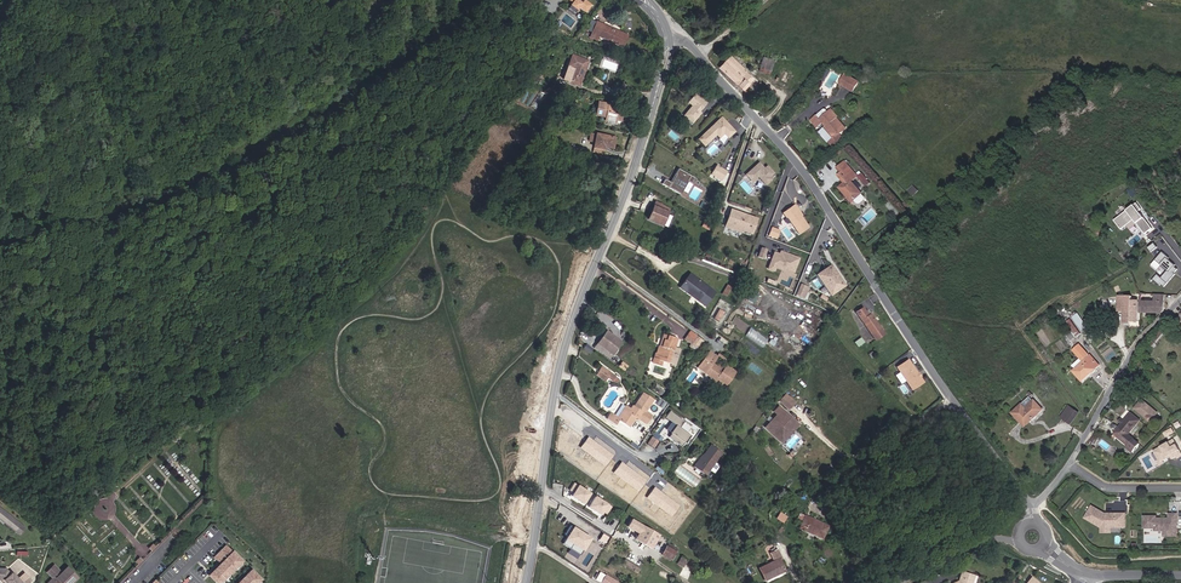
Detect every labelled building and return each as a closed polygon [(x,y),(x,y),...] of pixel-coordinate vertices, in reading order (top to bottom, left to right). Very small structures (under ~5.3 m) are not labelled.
[(577,0),(569,0),(572,2),(570,6),(576,11),(579,7),(586,13),(591,6),(584,0),(581,4),(577,0)] [(627,35),(596,22),(589,37),(598,41),(599,37),(623,47),(627,35)] [(579,86),(588,61),(572,55),(568,66),(573,68),(568,81),(579,86)] [(753,79),(745,71),(746,71),(730,56),(719,67),(743,89),(753,79)] [(769,74),(774,61),(763,57),(759,71),(765,73),(765,72),(769,74)] [(568,81),(573,68),(568,66),(563,80),(568,81)] [(787,83),(791,74),(786,72),(781,80),(787,83)] [(853,91),(858,82),(845,74),(840,83),(853,91)] [(692,123),(701,113),(698,111),(699,110),(700,111),(706,103),(695,94),(688,103),(692,106),(684,116),(692,123)] [(608,104),(598,102),(595,116),(605,117),(605,121),(615,123),(616,120),(620,121),(622,110),(610,108),(607,108),(608,104)] [(846,129),(836,118),(838,117),(831,109),(828,112),(826,110),(824,110),(812,121),(818,128),(823,123),(827,127),(825,129),(833,139),(829,142),(834,148),(844,140),(839,134),(846,129)] [(734,131),(721,118),(699,139),(704,145),(716,134),(719,137),(724,133),(728,137),(734,131)] [(613,149),(615,138),(596,134),(595,142),(593,147),(604,150),(605,147),(613,149)] [(725,161),(723,168),(730,171),(732,163),(725,161)] [(862,193),(852,181),(858,176),(845,162),(837,168),(841,173),(838,176),(844,183),(839,188),(852,202),(854,200),(857,203),(858,204),(860,204),(864,200),(865,198),(864,196),(862,194),(862,193)] [(769,177),(774,173),(767,166),(764,168),(759,163),(746,175),(752,182),(758,177),(765,185),(771,179),(769,177)] [(722,180),(727,172),(716,166),(711,173),(722,180)] [(680,194),(687,181),(691,184),(694,177),(677,168),(674,174),(675,175),(670,182),(664,179),(661,184),(680,194)] [(869,183),(862,174),(858,177),(866,186),(869,183)] [(918,191),(913,186),(909,190),(914,195),(918,191)] [(655,202),(647,219),(661,226),(669,209),(660,204),(655,202)] [(1137,202),(1114,220),(1121,229),(1134,219),(1145,233),(1153,228),(1139,210),(1142,209),(1137,202)] [(786,218),(798,235),(808,228),(796,211),(797,210),(794,206),(782,214),(785,218),(786,218)] [(752,232),(757,219),(746,215),(745,219),(740,217),(741,213),(732,210),(730,215),(729,215),(725,225),(734,228),(735,231),(740,232),(743,231),(747,232),(747,231),(752,232)] [(772,226),(768,236),(777,239),(781,230),(772,226)] [(766,250),(761,248),(758,257),(763,259),(766,250)] [(1164,287),(1176,274),(1175,273),(1178,269),(1175,267),(1175,265),(1166,258),(1168,256),(1162,252),(1155,260),(1168,271),(1161,278),(1157,274),(1153,279),(1160,285),(1161,284),(1164,287)] [(779,255),(774,253),(768,269),(774,271),(775,267),(777,263),(785,266),(784,268),(794,271),(799,258),(789,255),(789,256),(780,253),(779,255)] [(827,267),(814,275),(827,295),(836,289),(832,283),(836,280),(827,267)] [(658,277),(651,272),(649,275),(656,280),(658,277)] [(715,292),(690,274),(682,284),(700,297),(697,301),(705,306),(715,292)] [(656,280),(649,275),(647,277),(654,283),(656,280)] [(841,289),(836,280),(832,283),(836,289),(827,295),(828,297),(841,289)] [(700,297),(682,284),(680,288),(697,301),(700,297)] [(805,286),(801,284),(796,295),(801,297),(805,286)] [(726,296),(731,288),(727,286),(722,294),(726,296)] [(754,303),(758,294),(754,293),(756,290),(746,286),(741,298),(754,303)] [(1164,311),(1164,295),(1155,294),(1155,302),(1141,301),(1140,313),(1162,313),(1164,311)] [(1139,322),(1139,301),(1132,301),(1132,297),(1119,296),(1118,306),(1125,307),(1124,311),(1124,323),(1131,323),(1131,322),(1139,322)] [(884,334),(870,314),(868,316),(863,308),(856,313),(875,340),(884,334)] [(718,320),(723,312),(719,310),(714,318),(718,320)] [(1086,326),(1078,314),(1072,318),(1080,329),(1086,326)] [(1080,333),(1070,319),(1067,321),(1073,331),(1067,335),(1071,340),(1080,333)] [(750,328),(746,336),(764,346),(768,338),(750,328)] [(612,355),(621,343),(606,332),(597,344),(612,355)] [(691,344),(697,336),(691,332),(685,340),(691,344)] [(679,351),(673,349),(677,338),(664,334),(662,339),(664,340),(662,348),(660,347),(658,347),(656,354),(655,358),(662,360),(669,363),(671,357),(677,359),(679,351)] [(697,349),(703,341),(697,336),(691,344),(697,349)] [(864,343),(860,338),(854,342),(858,347),(864,343)] [(590,353),(593,349),(586,344),(583,348),(590,353)] [(1088,354),(1079,345),(1073,351),(1080,358),(1082,360),(1088,354)] [(715,370),(717,368),(711,364),(716,357),(709,351),(697,368),(715,381),(717,378),(726,385),(735,372),(726,366),(724,368),(720,374),(715,370)] [(661,365),(662,360),(655,358),(656,354),(655,353),(652,362),(661,365)] [(1083,362),(1090,356),(1094,361),(1095,360),(1089,354),(1088,354),(1082,360),(1083,362)] [(1082,381),(1099,365),(1095,360),(1094,361),(1090,356),(1083,362),(1075,369),(1073,371),(1082,381)] [(1075,369),(1083,362),(1082,360),(1080,358),(1072,366),(1075,369)] [(918,377),(916,374),(917,374),(908,360),(899,365),(902,370),(899,372),(912,390),(923,382),(919,377),(918,377)] [(720,374),(724,368),(719,365),(717,368),(715,370),(720,374)] [(615,377),(602,367),(598,371),(607,378),(612,381),(615,377)] [(607,378),(598,371),(595,375),(604,381),(607,378)] [(1125,392),(1135,378),(1130,374),(1120,389),(1125,392)] [(630,387),(626,380),(621,383),(626,390),(630,387)] [(664,391),(656,385),(653,389),(661,395),(664,391)] [(651,416),(645,412),(653,400),(642,393),(633,407),(632,406),(629,409),(627,408),(619,420),(629,427),(636,417),(645,424),(651,416)] [(782,405),(789,397),(785,394),(779,401),(782,405)] [(788,410),(794,402),(789,397),(782,405),(788,410)] [(1026,408),(1034,401),(1030,397),(1022,404),(1026,408)] [(1025,427),(1043,410),(1034,400),(1034,401),(1026,408),(1022,404),(1012,413),(1025,427)] [(1153,418),(1157,413),(1142,400),(1135,409),(1147,419),(1148,420),(1148,421),(1150,422),(1152,422),(1153,421),(1153,419),(1153,418)] [(615,425),(619,420),(627,408),(625,406),(617,418),(610,413),(606,419),(615,425)] [(791,429),(796,423),(789,417),(788,419),(786,417),(787,415),(778,407),(774,412),(777,415),(765,427),(780,441),(785,435),(783,433),(789,426),(791,429)] [(1066,421),(1073,410),(1069,407),(1061,417),(1066,421)] [(1070,424),(1078,413),(1073,410),(1066,421),(1070,424)] [(691,436),(680,428),(684,422),(669,411),(665,417),(676,425),(670,433),(671,433),(668,437),(681,447),(684,443),(685,443),(691,436)] [(1128,434),(1140,420),(1131,413),(1124,422),(1121,419),(1119,421),(1122,424),(1119,427),(1128,434)] [(781,443),(798,425),(796,423),(791,429),(789,426),(783,433),(785,435),(780,441),(781,443)] [(1139,444),(1128,434),(1119,427),(1114,433),(1128,445),(1126,447),(1132,452),(1139,444)] [(659,441),(652,437),(647,444),(654,449),(659,441)] [(1169,442),(1156,449),(1155,453),(1159,460),(1163,461),(1167,459),(1168,457),(1170,456),(1171,457),(1172,459),(1177,457),(1178,459),(1180,457),(1180,452),(1176,444),(1172,447),(1169,442)] [(715,463),(722,453),(711,445),(703,455),(703,454),(693,467),(705,476),(709,470),(715,463)] [(714,473),(719,466),(715,463),(709,470),(714,473)] [(574,482),(567,494),(584,504),(591,493),(574,482)] [(605,517),(612,506),(595,495),(588,506),(605,517)] [(1125,527),(1125,513),(1105,514),(1092,506),(1085,518),(1101,527),(1111,527),(1125,527)] [(0,509),(0,520),(15,532),(20,525),(0,509)] [(783,522),(787,517),(780,513),(777,518),(783,522)] [(1177,534),(1177,514),(1169,514),(1169,519),(1156,519),(1156,517),(1144,517),(1144,528),(1155,528),(1155,531),(1164,531),(1164,534),(1177,534)] [(822,539),(828,526),(805,516),(799,528),(822,539)] [(663,539),(631,521),(627,527),(638,534),(635,539),(651,549),(652,547),(657,550),(663,539)] [(19,535),(25,528),(20,525),(15,532),(19,535)] [(580,554),(590,537),(571,526),(561,543),(580,554)] [(240,561),(224,545),(212,557),(215,561),(225,551),(228,555),(207,576),(215,582),(219,582),(240,561)] [(671,560),(675,552),(666,547),(661,555),(671,560)] [(785,571),(779,559),(781,558),(777,550),(770,553),(774,561),(759,569),(764,581),(785,571)] [(682,567),(686,560),(681,557),(677,564),(682,567)] [(639,569),(625,561),(622,565),(636,573),(639,569)] [(76,578),(70,572),(68,574),(65,570),(61,575),(53,567),(48,572),(56,580),(53,582),(71,582),(76,578)] [(31,581),(24,573),(18,579),(12,573),(11,575),(6,569),(0,569),(0,580),(1,580),(4,581),(6,582),(29,582),(31,581)] [(259,579),(250,570),(237,582),(256,582),(259,579)] [(56,580),(48,572),(47,574),(52,579),(48,582),(53,582),(56,580)] [(974,576),(962,572),(959,581),(955,582),(972,582),(974,576)]
